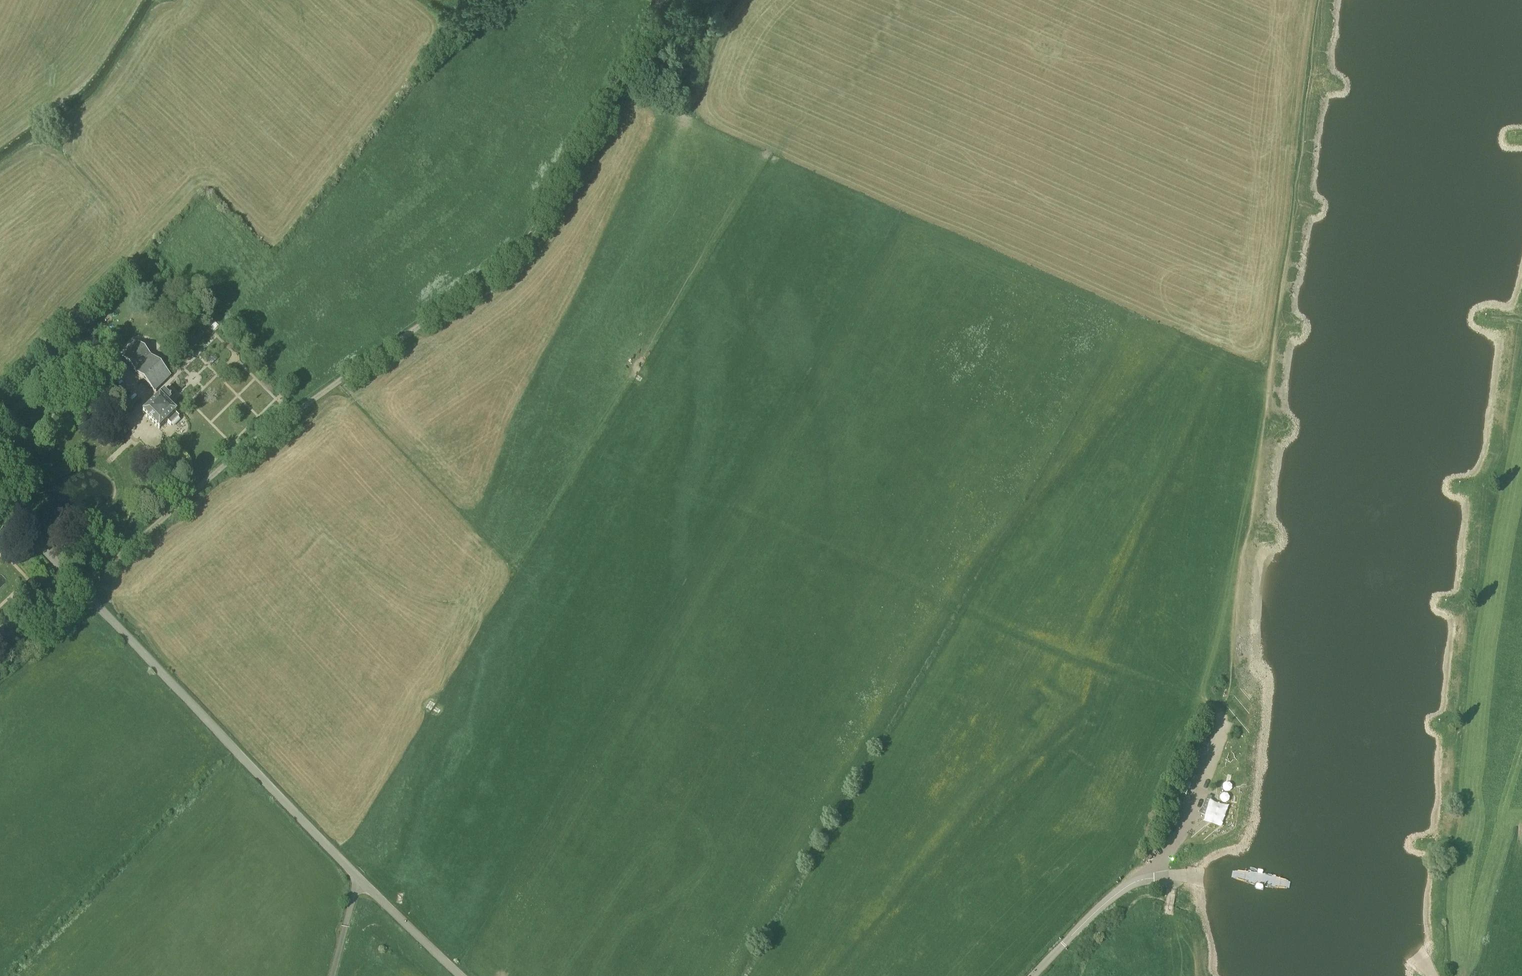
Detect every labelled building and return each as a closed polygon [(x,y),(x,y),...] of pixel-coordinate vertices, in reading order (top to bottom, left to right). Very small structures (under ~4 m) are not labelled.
[(137,344),(123,358),(135,371),(134,372),(154,392),(170,376),(137,344)] [(150,405),(142,413),(159,429),(166,422),(170,426),(179,417),(175,414),(176,413),(173,410),(175,407),(170,402),(176,397),(168,389),(164,393),(160,396),(150,405)] [(1205,798),(1200,812),(1208,814),(1212,801),(1205,798)]
